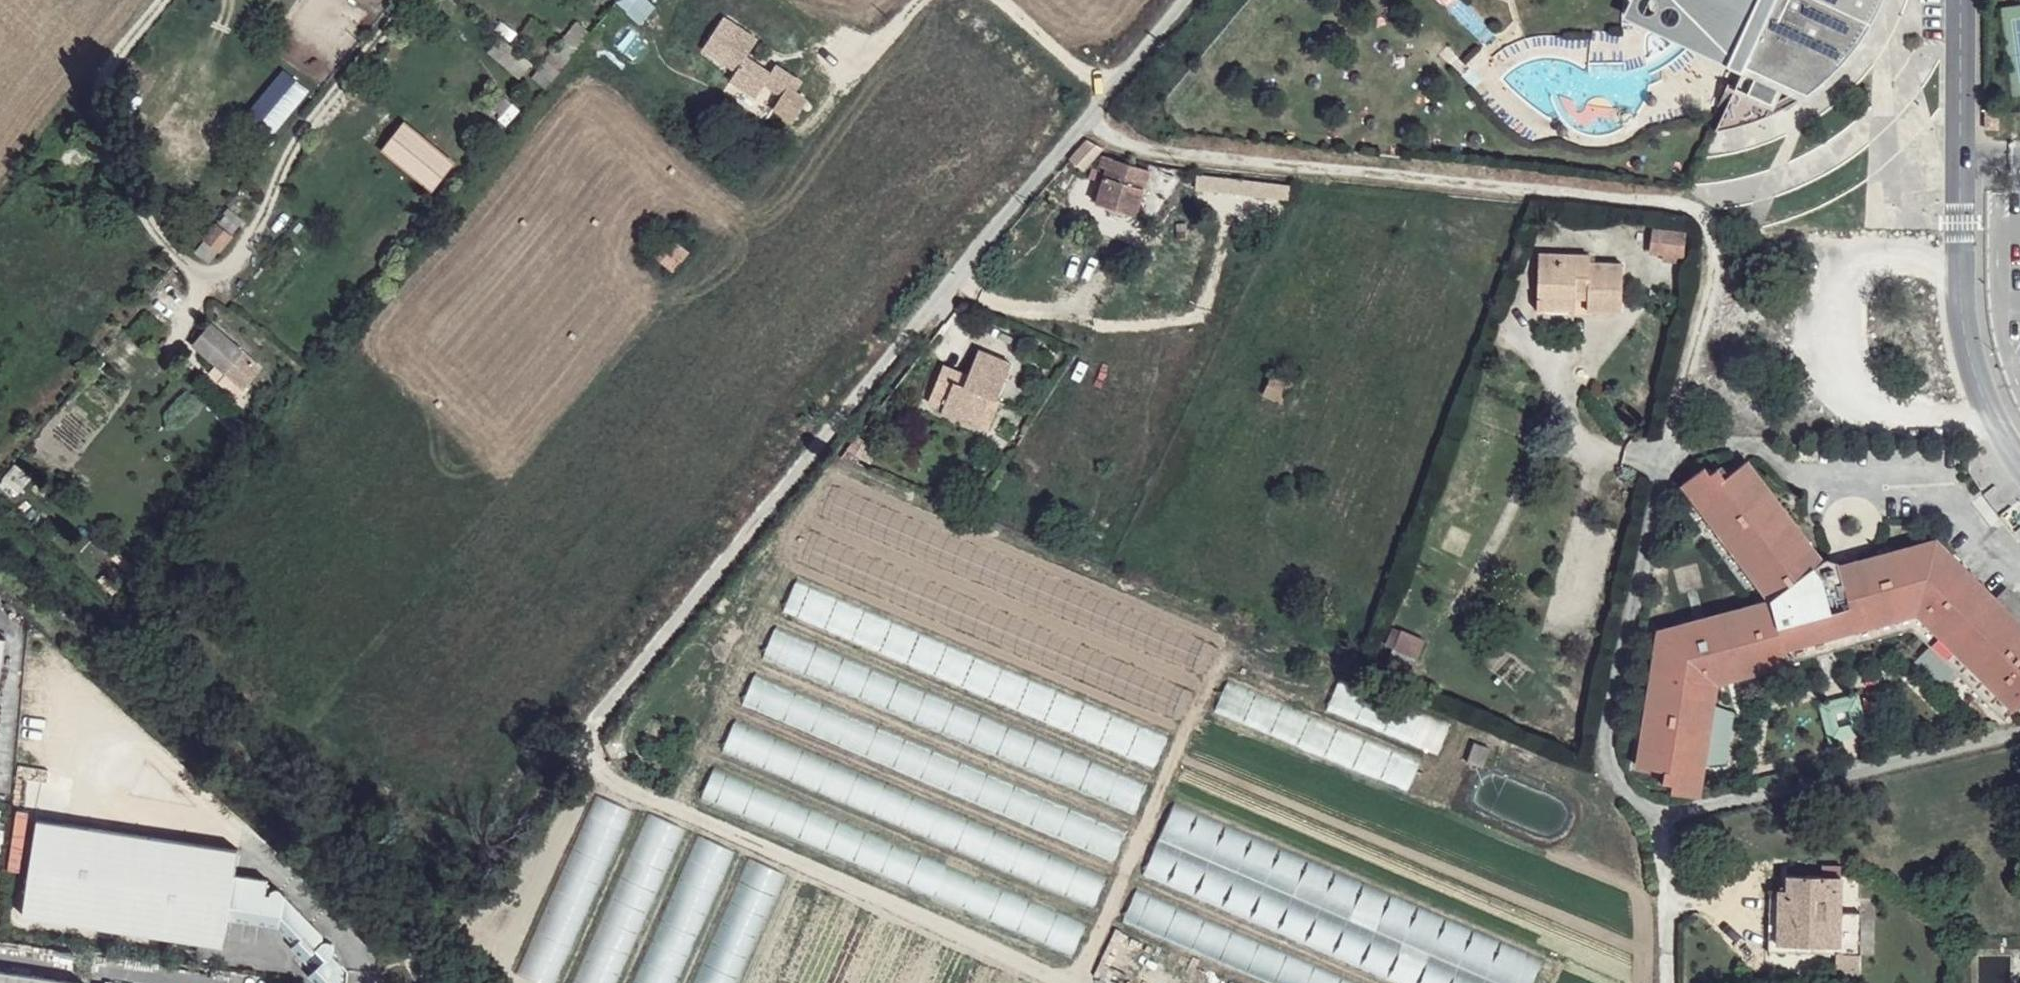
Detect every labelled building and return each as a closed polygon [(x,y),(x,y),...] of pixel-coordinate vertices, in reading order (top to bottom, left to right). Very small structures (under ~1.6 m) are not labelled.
[(385,0),(366,0),(376,9),(385,0)] [(1728,53),(1734,59),(1735,54),(1751,61),(1748,68),(1721,127),(1750,120),(1773,113),(1785,87),(1788,79),(1813,91),(1833,74),(1851,56),(1869,33),(1881,12),(1882,0),(1649,0),(1646,11),(1728,53)] [(587,41),(594,33),(581,22),(539,70),(552,82),(587,41)] [(792,87),(775,108),(793,122),(809,99),(792,87)] [(1990,111),(1990,128),(2002,128),(2002,112),(1990,111)] [(403,116),(377,147),(429,190),(455,159),(403,116)] [(1090,138),(1070,160),(1084,171),(1105,147),(1090,138)] [(1109,168),(1098,203),(1137,216),(1152,169),(1106,155),(1102,166),(1109,168)] [(84,174),(73,165),(64,177),(75,186),(84,174)] [(1292,200),(1298,185),(1201,174),(1199,189),(1292,200)] [(1302,185),(1298,185),(1292,200),(1300,200),(1302,185)] [(228,214),(209,238),(222,248),(241,225),(228,214)] [(1656,228),(1653,252),(1684,255),(1687,231),(1656,228)] [(679,241),(666,232),(650,252),(662,261),(679,241)] [(222,248),(209,238),(199,250),(212,261),(222,248)] [(690,251),(679,241),(662,261),(673,271),(690,251)] [(1684,255),(1653,252),(1651,274),(1681,277),(1684,255)] [(1541,253),(1539,298),(1576,299),(1576,293),(1590,293),(1590,299),(1590,312),(1624,313),(1626,264),(1591,263),(1592,254),(1541,253)] [(1576,299),(1539,298),(1538,309),(1576,310),(1576,299)] [(214,323),(195,345),(228,373),(247,351),(214,323)] [(953,382),(942,409),(980,425),(992,398),(998,401),(1013,364),(979,350),(963,386),(953,382)] [(1275,374),(1265,394),(1288,404),(1298,383),(1275,374)] [(1684,476),(1771,593),(1687,615),(1685,626),(1659,622),(1639,758),(1665,761),(1663,773),(1673,775),(1672,784),(1700,788),(1717,675),(1914,624),(2004,715),(2019,699),(2019,617),(2002,599),(1997,594),(1938,535),(1831,563),(1750,455),(1727,470),(1719,461),(1712,467),(1706,459),(1684,476)] [(1090,903),(1105,869),(1210,638),(834,485),(702,787),(1069,948),(1090,903)] [(1997,594),(2002,599),(2014,588),(2009,582),(1997,594)] [(2002,599),(2019,617),(2019,594),(2014,588),(2002,599)] [(1391,659),(1404,631),(1395,628),(1383,656),(1391,659)] [(1426,640),(1404,631),(1391,659),(1414,669),(1426,640)] [(1326,712),(1230,678),(1220,703),(1413,781),(1426,747),(1444,750),(1450,722),(1339,678),(1326,712)] [(1472,741),(1465,762),(1482,768),(1488,746),(1472,741)] [(536,982),(556,982),(631,811),(598,796),(516,975),(536,982)] [(1177,801),(1148,868),(1416,982),(1531,982),(1541,958),(1177,801)] [(685,830),(649,813),(574,982),(617,982),(685,830)] [(35,825),(21,920),(223,947),(227,913),(277,919),(277,927),(293,945),(288,950),(310,971),(303,978),(310,982),(321,982),(324,952),(324,945),(314,942),(321,927),(290,894),(280,893),(281,881),(231,874),(234,851),(35,825)] [(733,853),(698,837),(633,982),(676,982),(733,853)] [(693,982),(732,982),(777,871),(744,860),(693,982)] [(1788,889),(1781,889),(1778,943),(1837,945),(1839,944),(1841,876),(1789,875),(1788,889)] [(1778,943),(1781,889),(1771,889),(1769,952),(1837,954),(1837,945),(1778,943)] [(1133,893),(1117,928),(1249,982),(1349,982),(1133,893)] [(324,952),(321,982),(337,982),(338,966),(324,952)] [(0,973),(0,982),(61,982),(0,973)]
